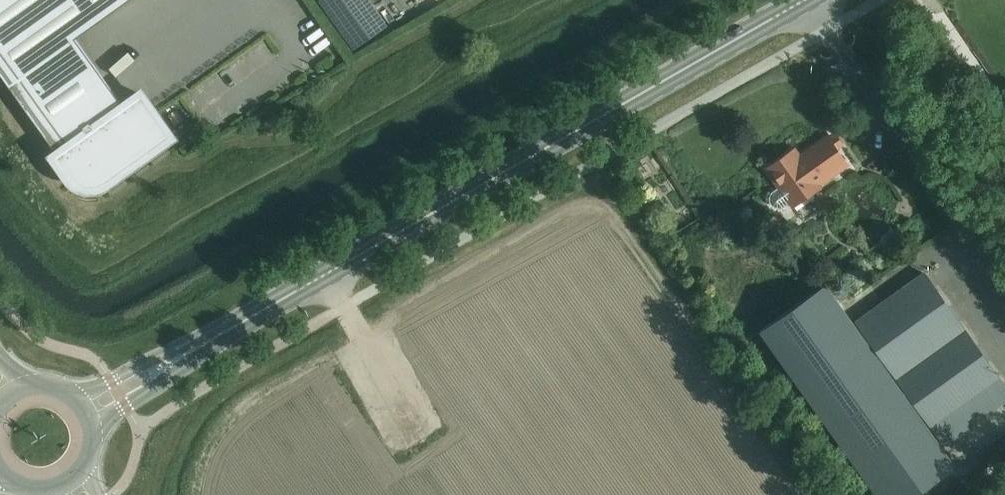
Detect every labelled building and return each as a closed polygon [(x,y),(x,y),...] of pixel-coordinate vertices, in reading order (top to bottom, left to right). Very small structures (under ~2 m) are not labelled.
[(73,183),(79,187),(86,189),(93,189),(100,188),(106,184),(172,137),(141,93),(123,105),(75,38),(129,0),(0,0),(0,73),(57,153),(53,156),(68,178),(73,183)] [(819,184),(847,164),(828,136),(799,156),(794,149),(767,169),(780,187),(772,192),(770,197),(770,202),(773,206),(777,207),(782,207),(790,201),(793,206),(820,186),(819,184)] [(897,377),(964,328),(924,272),(856,321),(897,377)] [(955,466),(825,283),(759,331),(877,494),(915,494),(955,466)] [(964,328),(897,377),(945,444),(1004,401),(1004,386),(964,328)]
